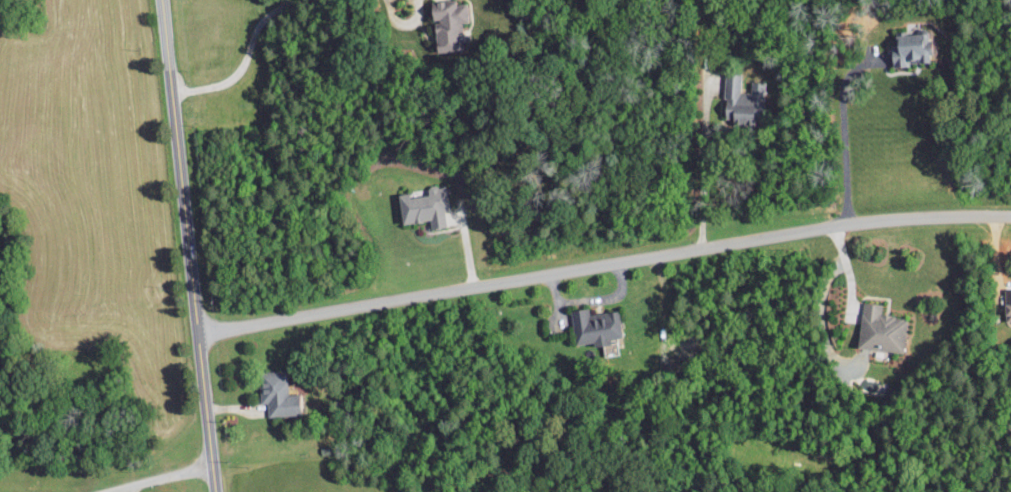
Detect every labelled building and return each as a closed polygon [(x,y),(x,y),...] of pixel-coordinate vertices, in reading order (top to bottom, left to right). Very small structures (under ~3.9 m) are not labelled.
[(454,4),(454,0),(451,0),(429,2),(430,22),(432,22),(435,53),(462,50),(460,23),(467,22),(466,3),(454,4)] [(891,34),(893,67),(909,66),(909,62),(929,61),(928,32),(891,34)] [(764,82),(751,82),(751,94),(741,93),(741,73),(726,73),(725,117),(736,118),(736,122),(764,123),(764,82)] [(396,193),(401,223),(430,218),(431,227),(446,225),(443,209),(450,208),(445,183),(427,187),(428,193),(409,196),(408,191),(396,193)] [(857,346),(902,351),(906,316),(881,314),(882,303),(862,300),(857,346)] [(621,336),(618,309),(588,313),(588,306),(575,308),(577,320),(573,321),(576,343),(592,341),(593,345),(610,343),(609,337),(621,336)] [(267,415),(299,414),(298,392),(287,393),(286,370),(258,371),(260,402),(266,402),(267,415)]
